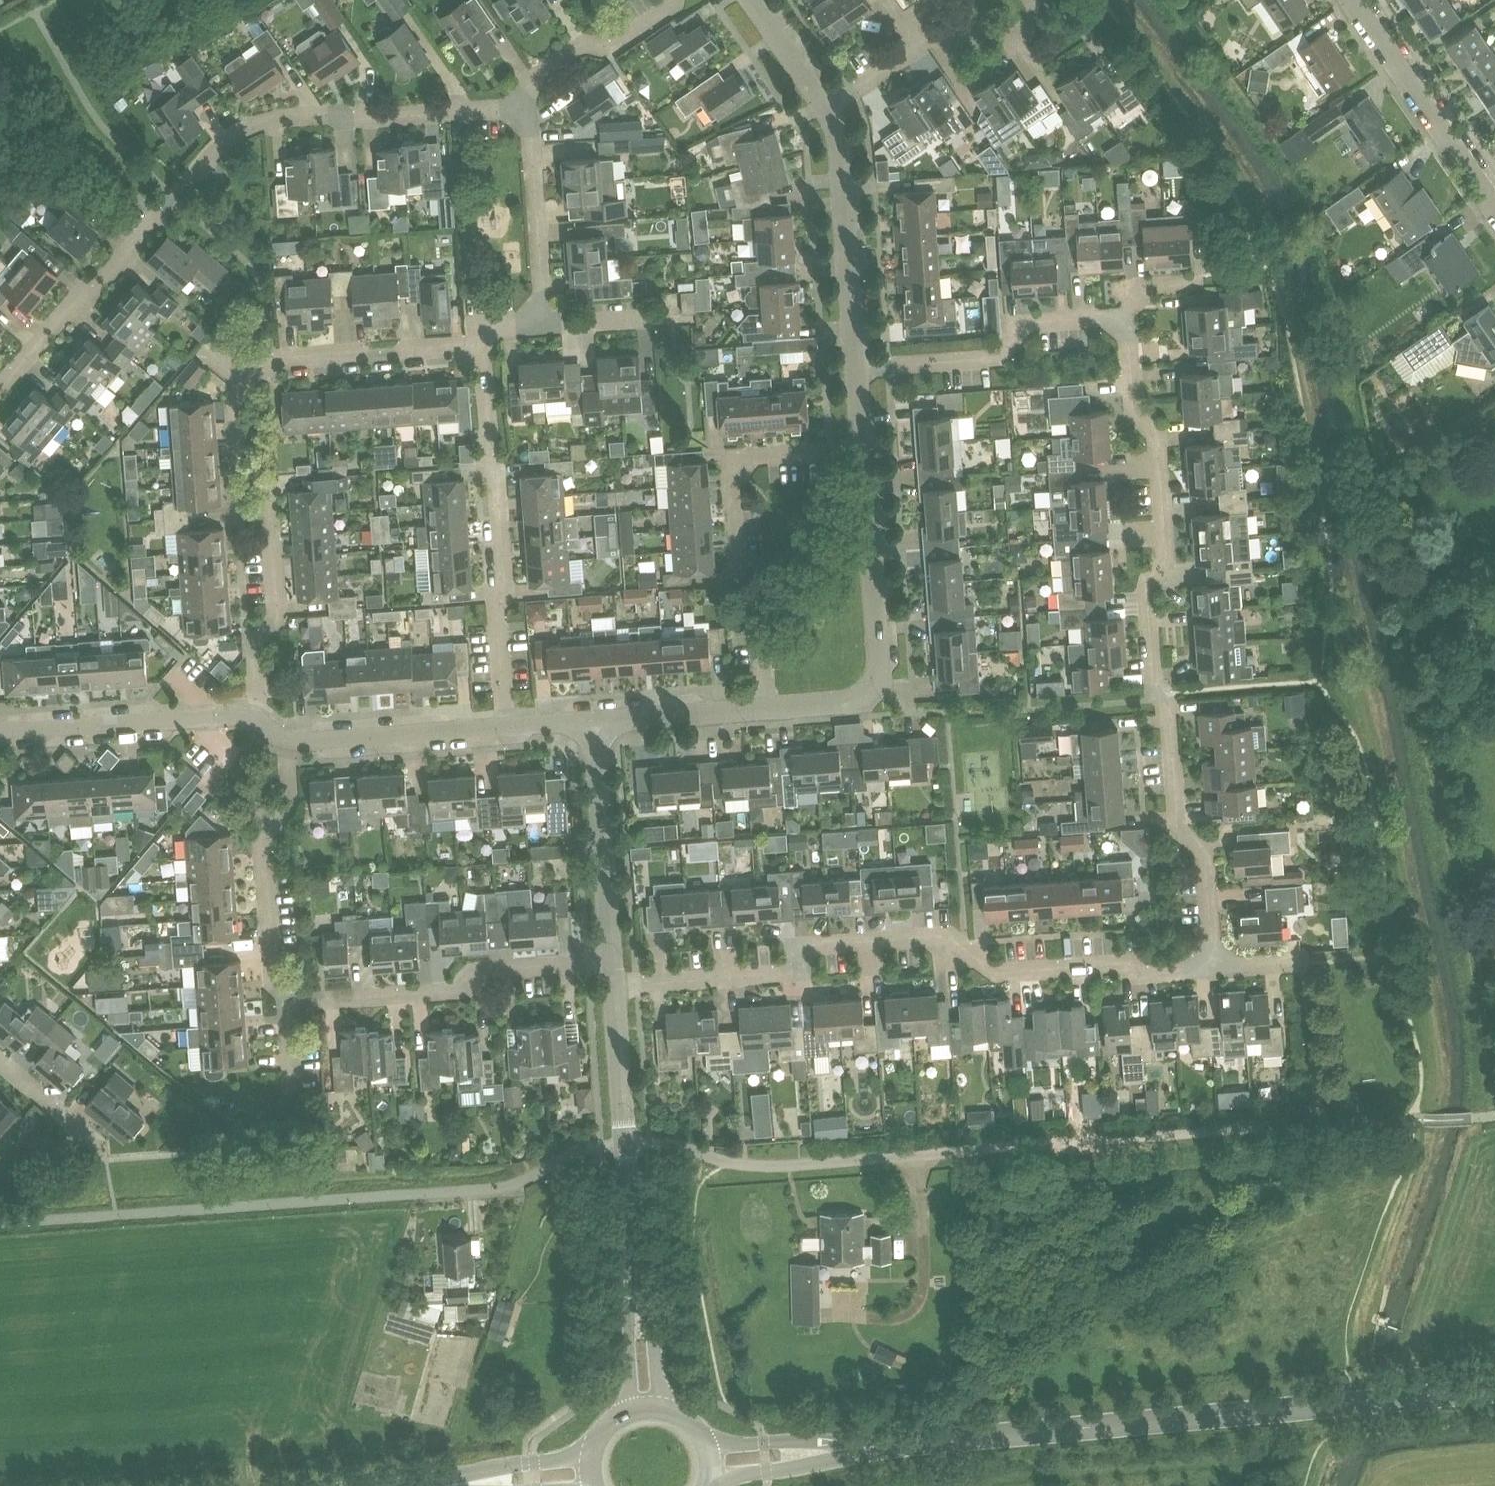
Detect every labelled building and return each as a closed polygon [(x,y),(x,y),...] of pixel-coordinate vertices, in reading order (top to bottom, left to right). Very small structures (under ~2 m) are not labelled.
[(331,28),(345,18),(333,0),(312,0),(331,28)] [(403,0),(381,0),(395,19),(409,9),(403,0)] [(473,11),(465,0),(440,17),(473,64),(497,47),(473,11)] [(526,29),(549,13),(540,0),(505,0),(526,29)] [(838,0),(812,0),(810,2),(832,35),(852,21),(838,0)] [(852,21),(872,8),(866,0),(838,0),(852,21)] [(1281,27),(1309,9),(1303,0),(1263,0),(1281,27)] [(1414,13),(1434,0),(1405,0),(1414,13)] [(1414,13),(1430,36),(1460,15),(1449,0),(1434,0),(1414,13)] [(386,47),(404,75),(429,58),(422,47),(404,21),(380,38),(386,47)] [(676,55),(686,70),(720,47),(710,33),(711,33),(709,29),(707,30),(703,25),(680,40),(672,27),(648,43),(662,64),(676,55)] [(1446,47),(1459,66),(1488,46),(1474,25),(1445,45),(1446,47)] [(260,47),(261,49),(228,72),(246,96),(264,83),(266,87),(285,74),(273,57),(283,49),(267,26),(252,36),(260,47)] [(337,27),(301,53),(321,81),(343,66),(345,69),(360,59),(351,47),(337,27)] [(1325,31),(1300,48),(1328,90),(1353,73),(1325,31)] [(1294,54),(1286,41),(1264,57),(1272,69),(1294,54)] [(1473,87),(1494,72),(1494,56),(1488,46),(1459,66),(1473,87)] [(170,83),(147,103),(176,144),(203,125),(190,107),(216,89),(193,55),(176,67),(188,83),(176,91),(170,83)] [(165,57),(152,62),(157,75),(170,69),(165,57)] [(1122,74),(1112,81),(1098,61),(1078,75),(1100,106),(1114,96),(1124,111),(1140,100),(1122,74)] [(588,92),(571,104),(586,125),(620,102),(606,81),(618,72),(611,62),(581,82),(588,92)] [(1016,68),(996,82),(1016,111),(1018,114),(1027,128),(1058,107),(1040,82),(1030,89),(1016,68)] [(1266,93),(1269,72),(1251,70),(1248,90),(1266,93)] [(714,74),(676,100),(686,116),(704,103),(714,118),(719,115),(720,116),(754,93),(738,71),(721,84),(714,74)] [(1055,85),(1069,106),(1060,113),(1078,139),(1093,128),(1089,121),(1103,111),(1100,107),(1098,103),(1078,75),(1075,71),(1055,85)] [(1488,108),(1494,103),(1494,72),(1473,87),(1488,108)] [(911,92),(936,130),(942,138),(953,131),(958,131),(974,120),(955,92),(946,98),(932,78),(911,92)] [(1011,135),(1001,120),(1016,111),(996,82),(994,79),(973,93),(988,114),(977,121),(995,146),(1011,135)] [(909,90),(889,104),(903,124),(892,131),(910,157),(927,146),(922,139),(936,130),(911,92),(909,90)] [(1363,98),(1357,102),(1351,106),(1344,111),(1361,137),(1358,139),(1372,160),(1396,145),(1396,144),(1382,123),(1386,121),(1369,95),(1363,98)] [(1344,119),(1340,114),(1334,105),(1306,124),(1312,135),(1315,139),(1344,119)] [(642,119),(600,122),(601,138),(643,135),(642,119)] [(776,131),(756,136),(753,125),(719,134),(726,158),(740,155),(743,166),(782,156),(776,131)] [(647,150),(665,149),(664,137),(646,138),(647,150)] [(1289,137),(1279,144),(1278,144),(1283,151),(1285,154),(1296,147),(1289,137)] [(629,139),(599,141),(599,153),(630,151),(629,139)] [(424,198),(439,197),(444,197),(442,165),(429,166),(427,141),(403,143),(403,149),(405,181),(406,186),(406,181),(422,180),(424,198)] [(312,156),(311,156),(313,187),(330,186),(332,205),(353,203),(350,171),(337,172),(336,147),(311,149),(312,156)] [(982,154),(993,171),(1002,164),(992,148),(982,154)] [(380,151),(381,175),(368,176),(370,208),(390,207),(389,187),(406,186),(405,181),(403,149),(380,151)] [(1061,154),(1056,152),(1050,154),(1053,163),(1062,160),(1061,154)] [(1042,153),(1025,155),(1026,167),(1050,165),(1042,153)] [(313,187),(311,156),(287,158),(288,182),(276,183),(278,214),(298,213),(297,195),(314,193),(313,187)] [(746,177),(732,180),(739,206),(766,204),(766,203),(772,201),(768,186),(789,181),(782,156),(743,166),(746,177)] [(1187,164),(1178,156),(1170,165),(1179,172),(1187,164)] [(602,158),(565,161),(567,183),(615,179),(613,159),(602,160),(602,158)] [(875,160),(876,181),(899,179),(898,171),(889,171),(888,159),(875,160)] [(1006,161),(1002,164),(993,171),(1012,170),(1006,161)] [(1423,201),(1402,170),(1371,191),(1402,236),(1439,211),(1429,197),(1423,201)] [(1013,173),(998,174),(999,187),(1014,186),(1013,173)] [(896,216),(898,216),(936,211),(934,190),(955,188),(954,174),(921,177),(923,190),(894,192),(896,216)] [(615,179),(567,183),(568,205),(583,203),(584,217),(628,214),(627,199),(616,200),(615,179)] [(1098,219),(1098,221),(1100,267),(1122,265),(1121,245),(1133,244),(1130,207),(1129,182),(1117,183),(1119,218),(1098,219)] [(83,205),(58,184),(42,202),(57,214),(45,227),(56,236),(76,253),(94,231),(75,215),(83,205)] [(1325,208),(1340,229),(1354,219),(1347,208),(1366,195),(1358,185),(1325,208)] [(991,192),(977,193),(978,206),(992,205),(991,192)] [(17,203),(7,215),(21,227),(27,220),(23,217),(27,212),(17,203)] [(1063,211),(1075,211),(1075,203),(1063,203),(1063,211)] [(1184,215),(1164,216),(1168,263),(1190,261),(1188,232),(1199,231),(1197,203),(1183,204),(1184,215)] [(739,206),(732,207),(733,218),(743,217),(745,240),(759,239),(794,237),(792,213),(767,215),(766,204),(739,206)] [(995,206),(987,207),(988,224),(996,224),(995,206)] [(1144,206),(1130,207),(1133,244),(1144,244),(1146,264),(1168,263),(1164,216),(1145,218),(1144,206)] [(8,216),(0,209),(0,226),(8,216)] [(1077,211),(1063,211),(1065,235),(1065,240),(1077,239),(1078,268),(1100,267),(1098,221),(1078,222),(1077,211)] [(892,229),(893,236),(934,233),(933,212),(898,216),(900,223),(895,228),(892,229)] [(454,213),(440,214),(441,227),(455,226),(454,213)] [(677,229),(674,229),(675,248),(689,247),(687,216),(676,217),(677,229)] [(592,236),(570,237),(572,260),(609,257),(608,247),(615,247),(614,235),(626,234),(625,222),(591,225),(592,236)] [(696,243),(710,241),(709,225),(694,226),(696,243)] [(21,247),(7,264),(14,270),(41,293),(56,275),(38,259),(45,250),(19,228),(11,238),(21,247)] [(901,247),(902,256),(936,254),(934,233),(893,236),(894,243),(897,243),(901,247)] [(1453,233),(1434,246),(1427,237),(1387,265),(1396,278),(1409,269),(1413,273),(1428,264),(1447,292),(1460,283),(1462,285),(1480,272),(1453,233)] [(994,235),(985,235),(987,250),(996,249),(994,235)] [(1065,235),(1032,237),(1035,291),(1057,290),(1055,263),(1066,262),(1065,240),(1065,235)] [(147,260),(179,287),(192,271),(211,287),(226,269),(195,243),(187,252),(168,236),(147,260)] [(761,261),(745,262),(746,274),(772,272),(772,260),(796,258),(794,237),(759,239),(761,261)] [(1032,237),(997,239),(999,267),(1011,266),(1013,293),(1035,291),(1032,237)] [(273,253),(305,251),(304,238),(272,240),(273,253)] [(974,252),(986,251),(985,240),(973,241),(974,252)] [(947,241),(947,252),(961,253),(962,241),(947,241)] [(706,259),(710,255),(709,248),(705,244),(699,244),(695,248),(695,255),(699,259),(706,259)] [(996,249),(987,250),(988,268),(997,267),(996,249)] [(896,271),(896,279),(938,276),(936,254),(902,256),(902,266),(897,271),(896,271)] [(609,257),(572,260),(573,283),(576,282),(577,299),(633,295),(632,278),(610,280),(609,257)] [(743,259),(731,260),(732,272),(744,271),(743,259)] [(396,271),(375,273),(379,324),(391,323),(390,313),(400,312),(398,295),(409,294),(408,268),(407,263),(396,264),(396,271)] [(8,294),(26,310),(41,293),(14,270),(7,264),(0,272),(0,303),(8,294)] [(420,267),(408,268),(409,294),(410,300),(422,299),(424,321),(450,319),(446,272),(421,274),(420,267)] [(353,269),(341,270),(343,294),(355,293),(356,315),(364,314),(365,325),(379,324),(375,273),(353,275),(353,269)] [(330,277),(308,278),(312,329),(325,328),(324,317),(334,317),(332,295),(343,294),(341,270),(330,271),(330,277)] [(746,274),(736,274),(737,287),(751,285),(751,290),(748,290),(748,292),(745,294),(746,303),(749,305),(749,307),(759,307),(799,304),(797,280),(773,282),(772,272),(746,274)] [(276,300),(288,298),(288,321),(298,319),(298,331),(312,329),(308,278),(293,279),(292,273),(275,274),(276,300)] [(938,276),(896,279),(897,286),(900,286),(904,290),(905,299),(902,299),(903,301),(941,298),(941,296),(939,296),(938,276)] [(697,278),(698,290),(711,289),(711,277),(697,278)] [(998,277),(988,278),(990,294),(999,294),(998,277)] [(160,286),(152,295),(136,281),(120,300),(147,323),(158,310),(166,317),(178,302),(160,286)] [(695,282),(678,283),(678,291),(682,291),(695,290),(695,282)] [(1223,303),(1188,306),(1190,328),(1242,324),(1246,324),(1244,305),(1262,303),(1260,288),(1222,291),(1223,303)] [(682,291),(683,313),(697,312),(696,290),(682,291)] [(953,297),(941,298),(903,301),(904,322),(925,321),(926,333),(956,331),(953,297)] [(120,300),(104,319),(120,332),(112,341),(130,357),(144,342),(137,336),(147,323),(120,300)] [(1451,338),(1455,343),(1456,345),(1454,357),(1490,363),(1494,359),(1494,320),(1494,318),(1494,317),(1494,313),(1488,302),(1462,319),(1468,327),(1452,338),(1451,338)] [(748,314),(736,327),(743,333),(743,342),(752,342),(758,341),(779,340),(800,338),(799,325),(800,325),(799,304),(759,307),(759,313),(748,314)] [(1001,317),(985,318),(986,334),(1002,333),(1001,317)] [(1242,324),(1190,328),(1192,349),(1224,346),(1225,358),(1208,360),(1208,361),(1237,359),(1237,358),(1259,356),(1258,341),(1243,342),(1242,324)] [(694,345),(700,344),(705,344),(704,332),(693,333),(694,345)] [(88,337),(72,356),(99,379),(106,385),(118,372),(130,357),(112,341),(104,350),(88,337)] [(817,337),(800,338),(779,340),(780,352),(818,349),(817,337)] [(1413,369),(1432,356),(1419,338),(1401,351),(1413,369)] [(779,340),(758,341),(758,353),(780,352),(779,340)] [(752,345),(737,347),(738,355),(758,353),(758,341),(752,342),(752,345)] [(174,347),(163,359),(176,370),(186,357),(174,347)] [(640,353),(619,355),(622,412),(643,411),(644,412),(655,411),(654,394),(643,395),(640,353)] [(602,390),(583,391),(584,411),(585,425),(605,424),(604,414),(622,412),(619,355),(599,356),(602,390)] [(1266,356),(1267,363),(1271,367),(1278,367),(1277,355),(1266,356)] [(72,356),(56,374),(71,387),(64,396),(58,391),(77,408),(77,407),(83,412),(96,397),(106,385),(99,379),(72,356)] [(178,375),(190,386),(205,367),(193,357),(178,375)] [(565,359),(542,361),(545,398),(566,396),(567,404),(572,404),(573,412),(584,411),(583,391),(582,380),(566,381),(565,363),(565,359)] [(1209,373),(1182,375),(1184,398),(1221,395),(1233,395),(1231,371),(1238,370),(1237,359),(1208,361),(1209,373)] [(522,388),(511,389),(513,419),(525,418),(525,411),(534,410),(533,398),(545,398),(542,361),(520,362),(522,380),(522,388)] [(782,390),(782,392),(785,426),(786,426),(786,429),(809,427),(805,376),(793,377),(794,389),(782,390)] [(770,377),(760,378),(761,394),(764,435),(772,434),(772,431),(777,427),(785,426),(782,392),(772,393),(770,377)] [(459,401),(458,378),(435,380),(438,420),(439,432),(459,430),(471,429),(469,401),(459,401)] [(742,393),(739,393),(742,433),(744,432),(744,429),(753,429),(757,432),(757,435),(764,435),(761,394),(760,378),(751,379),(752,395),(742,395),(742,393)] [(435,380),(414,381),(416,421),(438,420),(435,380)] [(718,380),(705,381),(707,408),(719,407),(721,434),(742,433),(739,393),(739,387),(728,387),(727,381),(719,382),(718,380)] [(414,381),(392,383),(395,423),(416,421),(414,381)] [(392,383),(370,384),(373,424),(395,423),(392,383)] [(370,384),(349,386),(351,426),(373,424),(370,384)] [(349,386),(327,387),(330,427),(351,426),(349,386)] [(35,387),(18,406),(53,435),(64,422),(77,408),(58,391),(50,400),(35,387)] [(327,387),(305,389),(308,429),(330,427),(327,387)] [(308,429),(305,389),(282,391),(285,431),(308,429)] [(1276,408),(1279,395),(1267,393),(1265,401),(1269,407),(1276,408)] [(1105,409),(1087,411),(1085,394),(1047,397),(1049,422),(1066,420),(1070,423),(1071,435),(1107,431),(1105,409)] [(1221,395),(1184,398),(1186,421),(1212,419),(1214,432),(1240,430),(1239,416),(1223,418),(1221,395)] [(130,405),(139,413),(145,406),(136,398),(130,405)] [(168,405),(169,425),(214,422),(213,402),(168,405)] [(937,405),(912,407),(915,442),(961,439),(959,416),(938,417),(937,405)] [(18,406),(3,424),(18,437),(10,447),(29,463),(42,447),(53,435),(18,406)] [(1466,419),(1474,429),(1483,422),(1476,412),(1466,419)] [(140,417),(134,424),(143,433),(150,426),(140,417)] [(214,422),(169,425),(170,445),(216,441),(214,422)] [(992,435),(1006,434),(1005,422),(991,423),(992,435)] [(134,424),(127,432),(137,440),(143,433),(134,424)] [(1215,443),(1188,445),(1189,469),(1227,466),(1226,447),(1249,445),(1248,429),(1240,430),(1214,432),(1215,443)] [(1406,431),(1399,429),(1394,433),(1392,439),(1395,444),(1401,446),(1407,443),(1409,437),(1406,431)] [(1047,460),(1038,461),(1039,472),(1048,471),(1075,469),(1074,456),(1109,453),(1107,431),(1071,435),(1061,436),(1062,451),(1046,452),(1047,460)] [(94,446),(103,454),(115,441),(106,433),(94,446)] [(1008,438),(996,439),(997,458),(1009,457),(1008,438)] [(961,439),(915,442),(917,477),(963,474),(961,439)] [(171,447),(161,447),(161,454),(171,454),(172,465),(218,462),(216,441),(170,445),(171,447)] [(462,457),(474,456),(473,444),(465,445),(465,449),(461,449),(462,457)] [(320,466),(332,465),(332,459),(331,449),(318,450),(320,466)] [(664,452),(655,452),(656,465),(668,464),(669,485),(709,482),(707,461),(683,463),(682,451),(682,450),(664,452)] [(432,455),(419,456),(419,464),(433,463),(432,455)] [(419,456),(405,457),(406,465),(419,464),(419,456)] [(375,459),(362,460),(362,469),(390,467),(389,466),(376,466),(375,459)] [(564,494),(562,472),(573,471),(572,460),(572,459),(549,460),(544,461),(545,473),(522,475),(523,497),(564,494)] [(137,460),(124,461),(124,469),(137,468),(137,460)] [(173,485),(219,482),(218,462),(172,465),(173,485)] [(1279,477),(1291,475),(1289,463),(1277,465),(1279,477)] [(310,464),(297,465),(297,474),(311,473),(310,464)] [(346,464),(332,465),(333,475),(347,474),(346,464)] [(332,465),(320,466),(320,476),(333,475),(332,465)] [(1227,466),(1189,469),(1190,491),(1217,488),(1219,502),(1248,499),(1247,486),(1240,487),(1239,465),(1227,466)] [(441,479),(440,467),(413,469),(414,481),(424,481),(426,503),(466,500),(464,477),(441,479)] [(137,468),(124,469),(125,480),(138,479),(137,468)] [(1075,469),(1048,471),(1051,506),(1105,501),(1103,477),(1076,479),(1075,469)] [(321,487),(290,490),(291,512),(332,509),(330,487),(348,486),(347,474),(333,475),(320,476),(321,487)] [(963,474),(917,477),(918,489),(919,499),(925,499),(926,512),(956,510),(954,487),(964,486),(963,474)] [(219,482),(173,485),(174,501),(167,501),(163,505),(164,508),(154,509),(155,520),(164,519),(175,518),(174,506),(187,505),(220,503),(219,482)] [(669,485),(671,507),(710,504),(709,482),(669,485)] [(616,489),(607,490),(608,505),(617,504),(616,489)] [(625,489),(616,489),(617,504),(626,504),(625,489)] [(50,491),(38,491),(38,499),(51,498),(50,491)] [(564,494),(523,497),(525,518),(566,515),(564,494)] [(1004,496),(995,496),(995,507),(1005,506),(1004,496)] [(1220,513),(1193,516),(1195,540),(1233,537),(1242,536),(1248,536),(1246,511),(1249,511),(1248,499),(1219,502),(1220,513)] [(426,503),(428,524),(468,521),(466,500),(426,503)] [(1105,501),(1051,506),(1054,540),(1108,535),(1107,521),(1105,501)] [(671,507),(672,528),(712,525),(710,504),(671,507)] [(291,512),(293,534),(334,531),(332,509),(291,512)] [(927,525),(921,526),(923,548),(959,545),(958,533),(966,532),(965,509),(956,510),(926,512),(927,525)] [(388,514),(380,515),(381,528),(389,527),(388,514)] [(566,515),(525,518),(527,539),(579,535),(577,514),(566,515)] [(381,528),(380,515),(370,516),(371,528),(381,528)] [(64,532),(63,517),(47,518),(48,533),(64,532)] [(177,533),(177,530),(176,518),(175,518),(164,519),(155,520),(156,534),(165,534),(177,533)] [(629,519),(620,520),(620,532),(630,531),(629,519)] [(1292,519),(1281,520),(1282,533),(1293,532),(1292,519)] [(616,520),(607,520),(608,533),(617,532),(616,520)] [(428,524),(429,546),(469,543),(468,521),(428,524)] [(672,528),(674,550),(713,547),(712,525),(672,528)] [(189,529),(177,530),(177,533),(178,551),(224,548),(222,527),(189,529)] [(389,527),(381,528),(382,542),(390,541),(389,527)] [(382,542),(381,528),(371,528),(372,543),(382,542)] [(293,534),(294,557),(336,554),(334,531),(293,534)] [(630,531),(620,532),(622,547),(631,547),(630,531)] [(608,533),(608,534),(609,548),(618,548),(617,532),(608,533)] [(579,535),(527,539),(528,561),(569,558),(568,548),(580,547),(579,535)] [(1108,535),(1054,540),(1056,559),(1060,558),(1061,574),(1075,573),(1111,570),(1108,535)] [(1233,537),(1195,540),(1197,561),(1206,561),(1207,573),(1254,570),(1259,569),(1258,558),(1253,558),(1253,556),(1244,557),(1242,536),(1233,537)] [(65,541),(48,543),(49,556),(66,554),(65,541)] [(429,546),(431,567),(471,564),(469,543),(429,546)] [(959,545),(923,548),(924,560),(924,570),(925,583),(962,580),(960,557),(959,545)] [(674,550),(675,572),(664,573),(665,586),(693,584),(692,571),(715,569),(713,547),(674,550)] [(224,548),(178,551),(178,553),(169,553),(169,560),(179,560),(180,572),(225,568),(224,548)] [(336,554),(294,557),(296,577),(337,574),(336,554)] [(394,557),(385,558),(386,570),(395,570),(394,557)] [(380,558),(371,559),(372,571),(381,571),(380,558)] [(530,584),(554,582),(571,581),(571,580),(569,558),(528,561),(530,584)] [(36,577),(49,576),(63,560),(34,562),(36,577)] [(1017,576),(1016,562),(1009,562),(1010,576),(1017,576)] [(66,564),(52,580),(53,599),(68,598),(66,564)] [(471,564),(431,567),(432,588),(421,589),(422,602),(450,600),(449,588),(472,586),(473,586),(471,564)] [(145,567),(132,568),(132,575),(146,574),(145,567)] [(181,587),(169,588),(170,593),(181,592),(181,593),(227,589),(225,568),(180,572),(181,587)] [(1063,591),(1058,591),(1060,608),(1106,605),(1105,590),(1112,589),(1111,570),(1075,573),(1061,574),(1063,591)] [(1208,585),(1193,587),(1195,611),(1205,610),(1241,607),(1239,584),(1255,583),(1254,570),(1207,573),(1208,585)] [(146,574),(132,575),(134,596),(147,595),(146,574)] [(337,574),(296,577),(298,599),(329,597),(329,608),(343,607),(356,606),(355,594),(338,595),(337,574)] [(97,578),(81,579),(82,597),(98,596),(97,578)] [(571,581),(554,582),(555,594),(583,592),(582,579),(571,580),(571,581)] [(52,580),(40,594),(41,605),(54,604),(53,599),(52,580)] [(962,580),(925,583),(928,618),(953,616),(974,615),(974,608),(970,603),(963,603),(962,580)] [(117,596),(104,584),(106,615),(118,614),(117,596)] [(723,586),(711,587),(712,600),(724,599),(723,586)] [(647,587),(636,588),(637,602),(648,602),(647,587)] [(636,588),(624,589),(625,603),(637,602),(636,588)] [(181,593),(183,612),(228,609),(227,589),(181,593)] [(682,589),(670,589),(671,603),(683,603),(682,589)] [(602,594),(590,595),(591,609),(603,608),(602,594)] [(1035,594),(1027,595),(1028,611),(1035,610),(1034,606),(1036,606),(1035,594)] [(590,595),(579,596),(580,610),(583,610),(584,620),(592,619),(591,609),(590,595)] [(1020,598),(1010,598),(1011,612),(1021,611),(1020,598)] [(153,603),(144,613),(149,617),(158,607),(153,603)] [(0,604),(0,634),(10,621),(6,617),(4,604),(0,604)] [(465,604),(449,605),(450,619),(466,617),(465,604)] [(1106,605),(1060,608),(1061,627),(1079,626),(1081,641),(1124,638),(1123,617),(1107,619),(1106,605)] [(356,606),(343,607),(343,617),(357,616),(356,606)] [(158,607),(149,617),(165,631),(173,621),(158,607)] [(343,617),(343,607),(329,608),(330,618),(343,617)] [(1206,622),(1195,622),(1197,646),(1245,642),(1243,619),(1238,620),(1237,607),(1205,610),(1206,622)] [(429,608),(415,609),(416,618),(430,617),(429,608)] [(228,609),(183,612),(184,633),(230,630),(228,609)] [(400,610),(387,611),(388,620),(401,619),(400,610)] [(387,611),(373,612),(374,621),(388,620),(387,611)] [(953,616),(928,618),(929,630),(929,640),(935,640),(936,653),(977,649),(974,615),(953,616)] [(322,616),(308,617),(309,626),(322,625),(322,616)] [(18,620),(13,625),(19,630),(24,625),(18,620)] [(0,640),(6,645),(19,630),(13,625),(0,640)] [(639,626),(639,631),(642,669),(664,667),(661,627),(661,625),(639,626)] [(684,626),(685,633),(687,665),(711,663),(710,651),(723,650),(721,625),(708,626),(708,631),(695,632),(694,625),(684,626)] [(671,627),(661,627),(664,667),(687,665),(685,633),(672,634),(671,627)] [(616,628),(593,630),(594,640),(596,673),(619,671),(616,639),(617,639),(616,628)] [(160,631),(154,638),(178,659),(184,652),(160,631)] [(617,639),(616,639),(619,671),(642,669),(639,631),(630,632),(630,637),(617,639)] [(1038,633),(1027,634),(1028,646),(1039,645),(1038,633)] [(549,664),(550,675),(550,676),(560,675),(560,679),(574,678),(571,642),(561,643),(549,644),(548,637),(536,638),(538,665),(549,664)] [(1023,646),(1022,638),(1001,639),(1001,647),(1023,646)] [(1126,656),(1124,638),(1089,641),(1090,653),(1072,655),(1073,673),(1074,673),(1075,684),(1098,682),(1097,671),(1100,671),(1099,658),(1126,656)] [(130,639),(122,640),(125,685),(146,683),(144,647),(131,648),(130,639)] [(113,650),(102,651),(104,686),(125,685),(122,640),(113,641),(113,650)] [(454,650),(434,652),(437,691),(459,690),(457,669),(469,669),(467,640),(454,641),(454,650)] [(581,641),(571,642),(574,678),(588,677),(587,673),(596,673),(594,640),(581,641)] [(87,642),(79,643),(83,688),(104,686),(102,651),(88,652),(87,642)] [(1199,668),(1209,667),(1210,680),(1254,676),(1253,664),(1247,664),(1245,642),(1197,646),(1199,668)] [(79,643),(58,644),(60,672),(62,689),(83,688),(79,643)] [(28,656),(15,657),(18,693),(39,691),(37,645),(27,646),(28,656)] [(45,645),(37,645),(40,691),(61,689),(60,672),(59,654),(45,655),(45,645)] [(412,645),(390,647),(392,687),(414,685),(413,653),(412,645)] [(390,647),(368,648),(371,688),(392,687),(390,647)] [(345,650),(346,658),(350,690),(371,688),(368,648),(345,650)] [(306,650),(302,655),(306,701),(328,699),(324,659),(324,649),(306,650)] [(937,666),(931,667),(933,689),(958,687),(959,692),(980,690),(977,649),(936,653),(937,666)] [(1012,667),(1020,666),(1019,651),(1003,652),(1004,660),(1012,659),(1012,667)] [(434,652),(413,653),(414,685),(414,693),(437,691),(434,652)] [(350,690),(346,658),(324,659),(328,699),(350,698),(350,690)] [(1036,682),(1037,696),(1045,696),(1044,681),(1036,682)] [(1304,690),(1285,692),(1286,706),(1297,705),(1298,714),(1308,713),(1307,699),(1305,699),(1304,690)] [(1248,699),(1249,707),(1257,706),(1256,699),(1248,699)] [(1216,741),(1216,752),(1254,749),(1252,726),(1236,727),(1234,711),(1200,714),(1202,743),(1216,741)] [(1051,723),(1018,725),(1020,742),(1052,739),(1051,723)] [(1083,731),(1070,732),(1071,746),(1072,755),(1119,751),(1118,729),(1083,731)] [(898,743),(885,744),(888,774),(911,773),(911,781),(928,780),(926,760),(938,759),(936,734),(898,737),(898,743)] [(868,739),(850,741),(853,787),(865,786),(864,776),(868,776),(888,774),(885,744),(872,745),(872,739),(868,739)] [(828,748),(815,749),(818,790),(853,787),(850,741),(828,742),(828,748)] [(801,744),(779,746),(780,754),(780,760),(781,771),(782,779),(784,804),(797,803),(796,791),(818,790),(815,749),(802,750),(801,744)] [(108,747),(104,752),(115,762),(120,756),(108,747)] [(65,749),(61,754),(72,765),(76,759),(65,749)] [(1203,763),(1205,788),(1256,784),(1256,783),(1240,785),(1240,773),(1255,772),(1254,749),(1216,752),(1217,763),(1203,763)] [(1119,751),(1072,755),(1058,756),(1059,765),(1073,763),(1074,776),(1086,775),(1121,773),(1119,751)] [(115,762),(103,752),(98,758),(109,768),(115,762)] [(61,754),(55,761),(67,771),(72,765),(61,754)] [(758,761),(745,762),(749,806),(784,804),(782,779),(781,771),(780,760),(780,754),(758,755),(758,761)] [(731,757),(710,759),(712,796),(724,795),(725,811),(749,809),(749,806),(745,762),(732,763),(731,757)] [(688,767),(675,767),(677,798),(700,796),(701,807),(713,806),(712,796),(710,759),(687,761),(688,767)] [(639,764),(635,765),(638,809),(656,808),(655,800),(677,798),(675,767),(661,769),(661,763),(639,764)] [(522,769),(524,809),(546,808),(548,831),(562,830),(558,784),(546,785),(545,768),(522,769)] [(500,798),(489,799),(490,825),(509,823),(513,810),(524,809),(522,769),(498,771),(500,798)] [(154,771),(132,773),(134,808),(156,806),(157,809),(168,808),(166,783),(155,784),(154,771)] [(172,799),(178,805),(197,783),(202,776),(196,771),(172,799)] [(404,771),(381,772),(383,799),(384,812),(397,811),(398,826),(408,826),(409,837),(421,837),(420,830),(420,822),(419,805),(418,797),(406,797),(404,771)] [(360,801),(348,802),(350,827),(362,826),(361,814),(384,812),(383,799),(381,772),(358,774),(360,801)] [(111,774),(113,810),(134,808),(132,773),(111,774)] [(475,773),(452,775),(454,815),(477,813),(478,825),(490,825),(489,799),(477,800),(475,773)] [(1086,775),(1087,789),(1075,790),(1076,799),(1123,795),(1121,773),(1086,775)] [(110,774),(89,776),(92,811),(92,821),(113,820),(113,810),(111,774),(110,774)] [(430,804),(419,805),(420,822),(420,830),(433,829),(432,817),(454,815),(452,775),(428,777),(430,804)] [(89,776),(68,777),(71,813),(71,821),(72,826),(93,824),(92,821),(92,811),(89,776)] [(334,776),(310,778),(313,818),(327,817),(328,829),(340,828),(340,830),(349,830),(348,827),(350,827),(348,802),(336,803),(334,776)] [(46,779),(48,815),(49,823),(71,821),(71,813),(68,777),(46,779)] [(24,781),(27,816),(48,815),(46,779),(24,781)] [(1207,811),(1223,810),(1224,822),(1256,819),(1255,807),(1258,807),(1256,784),(1205,788),(1205,789),(1219,788),(1220,797),(1206,799),(1207,811)] [(1034,790),(1023,791),(1024,802),(1035,802),(1034,790)] [(1078,820),(1061,822),(1062,833),(1104,829),(1104,819),(1124,817),(1123,795),(1076,799),(1078,820)] [(866,811),(855,812),(856,825),(867,825),(866,811)] [(855,812),(846,813),(847,826),(856,825),(855,812)] [(881,817),(875,817),(876,824),(891,823),(891,812),(881,812),(881,817)] [(185,829),(186,836),(184,836),(186,856),(232,853),(230,832),(219,833),(219,830),(199,814),(185,829)] [(4,834),(9,828),(0,820),(0,831),(4,834)] [(1040,821),(1040,833),(1057,832),(1057,820),(1040,821)] [(713,824),(703,825),(704,837),(714,836),(713,824)] [(676,826),(664,827),(665,840),(677,839),(676,826)] [(875,827),(857,828),(858,841),(876,840),(875,827)] [(745,830),(714,829),(714,843),(745,843),(745,830)] [(1260,845),(1234,847),(1236,871),(1247,870),(1248,883),(1273,882),(1272,872),(1283,871),(1282,853),(1271,854),(1271,853),(1284,852),(1283,844),(1290,843),(1289,829),(1259,831),(1260,845)] [(340,843),(349,843),(349,830),(340,830),(340,843)] [(835,831),(822,832),(823,845),(836,844),(835,831)] [(789,834),(790,848),(807,847),(806,833),(789,834)] [(778,846),(786,845),(785,834),(777,835),(778,846)] [(1083,834),(1072,835),(1073,848),(1084,848),(1083,834)] [(116,836),(118,859),(130,858),(128,835),(116,836)] [(1072,835),(1060,836),(1061,849),(1073,848),(1072,835)] [(1038,838),(1026,839),(1027,851),(1039,850),(1038,838)] [(1026,839),(1015,839),(1016,852),(1027,851),(1026,839)] [(154,840),(139,858),(148,866),(154,858),(156,858),(160,853),(160,844),(154,840)] [(563,844),(531,846),(532,857),(564,855),(563,844)] [(651,846),(631,847),(632,859),(652,858),(651,852),(651,846)] [(73,853),(63,854),(64,864),(74,864),(73,853)] [(186,858),(175,858),(177,878),(233,873),(232,853),(186,856),(186,858)] [(543,868),(572,866),(571,857),(542,859),(543,868)] [(139,858),(119,882),(137,881),(156,858),(154,858),(148,866),(139,858)] [(5,873),(11,865),(5,860),(0,866),(0,873),(5,873)] [(1131,860),(1097,862),(1098,877),(1100,909),(1124,907),(1123,895),(1134,895),(1131,860)] [(109,863),(96,864),(97,885),(110,885),(109,863)] [(96,864),(83,865),(84,886),(97,885),(96,864)] [(83,865),(74,865),(75,878),(84,886),(83,865)] [(446,881),(459,880),(458,865),(445,866),(446,881)] [(768,883),(755,884),(757,915),(770,913),(771,919),(793,918),(791,893),(789,871),(768,873),(768,883)] [(801,871),(789,871),(791,893),(793,918),(815,916),(814,910),(828,909),(825,879),(802,881),(801,871)] [(896,873),(898,904),(911,903),(912,909),(934,907),(932,882),(920,883),(919,872),(896,873)] [(233,873),(177,878),(177,885),(179,885),(180,898),(189,897),(235,894),(233,873)] [(354,873),(343,874),(343,884),(354,884),(354,873)] [(872,875),(860,876),(863,913),(885,911),(885,905),(898,904),(896,873),(872,875)] [(63,874),(52,887),(77,886),(63,874)] [(860,876),(825,879),(828,909),(841,908),(841,914),(863,913),(860,876)] [(1098,877),(1075,879),(1078,911),(1100,909),(1098,877)] [(650,904),(647,904),(649,928),(674,927),(674,921),(687,920),(684,889),(684,879),(653,882),(654,891),(649,892),(650,904)] [(1075,879),(1052,881),(1055,913),(1078,911),(1075,879)] [(973,907),(985,906),(984,886),(985,886),(984,880),(971,881),(973,907)] [(1052,881),(1030,883),(1032,914),(1055,913),(1052,881)] [(1030,883),(1007,885),(1010,916),(1032,914),(1030,883)] [(755,884),(720,887),(720,898),(722,923),(745,921),(744,915),(757,915),(755,884)] [(97,885),(84,886),(98,898),(97,885)] [(110,885),(97,885),(98,898),(100,898),(110,885)] [(984,886),(985,906),(986,918),(1010,916),(1007,885),(985,886),(984,886)] [(1266,887),(1267,909),(1239,911),(1242,943),(1282,940),(1280,913),(1298,911),(1296,885),(1266,887)] [(77,886),(52,887),(37,888),(39,910),(59,909),(78,886),(77,886)] [(708,887),(684,889),(687,920),(700,919),(701,925),(722,923),(720,898),(720,887),(708,887)] [(532,903),(534,927),(535,943),(558,941),(556,914),(568,913),(566,888),(550,889),(545,902),(532,903)] [(519,892),(496,894),(500,946),(512,945),(535,943),(534,927),(532,903),(520,904),(519,892)] [(107,895),(101,904),(135,901),(134,893),(107,895)] [(189,897),(190,918),(236,914),(235,894),(189,897)] [(475,908),(462,909),(465,949),(488,947),(500,946),(496,894),(477,895),(475,908)] [(433,899),(426,899),(428,925),(439,924),(441,951),(465,949),(462,909),(451,910),(450,900),(438,901),(438,898),(433,899)] [(406,925),(393,927),(396,967),(419,965),(417,938),(429,937),(428,925),(426,899),(404,901),(406,925)] [(8,905),(2,900),(0,902),(0,915),(8,905)] [(135,901),(101,904),(102,913),(143,910),(143,901),(135,901)] [(0,915),(0,920),(4,923),(15,911),(8,905),(0,915)] [(172,941),(159,942),(160,953),(204,950),(203,938),(238,935),(236,914),(190,918),(191,932),(172,934),(172,941)] [(369,916),(357,917),(359,942),(370,941),(372,968),(396,967),(393,927),(370,928),(369,916)] [(336,931),(322,932),(325,972),(349,970),(347,943),(359,942),(357,917),(335,919),(336,931)] [(13,960),(13,934),(1,934),(0,960),(13,960)] [(1347,937),(1333,938),(1333,946),(1348,945),(1347,937)] [(160,953),(159,942),(146,943),(146,954),(160,953)] [(146,954),(140,955),(141,964),(161,962),(161,965),(194,963),(196,983),(241,980),(240,960),(205,962),(204,950),(160,953),(146,954)] [(121,986),(120,972),(89,974),(90,988),(121,986)] [(196,983),(197,1004),(242,1000),(241,980),(196,983)] [(912,993),(911,993),(914,1030),(928,1029),(929,1043),(931,1043),(932,1058),(953,1057),(951,1042),(949,1017),(938,1018),(936,993),(932,993),(932,991),(929,989),(915,990),(912,993)] [(877,1022),(879,1047),(901,1045),(900,1031),(914,1030),(911,993),(909,993),(906,991),(892,992),(890,995),(890,996),(886,996),(888,1022),(877,1022)] [(1222,1024),(1211,1025),(1213,1054),(1224,1053),(1224,1057),(1248,1055),(1247,1037),(1244,992),(1220,994),(1222,1024)] [(1244,992),(1247,1037),(1261,1036),(1263,1057),(1283,1056),(1281,1026),(1270,1027),(1267,995),(1244,997),(1244,992)] [(113,1010),(112,995),(96,996),(97,1011),(113,1010)] [(1197,996),(1174,997),(1177,1043),(1178,1043),(1178,1038),(1191,1037),(1192,1056),(1213,1054),(1211,1025),(1200,1026),(1197,996)] [(1152,1022),(1141,1023),(1142,1035),(1144,1064),(1144,1060),(1165,1058),(1164,1044),(1177,1043),(1174,997),(1173,997),(1174,1002),(1151,1004),(1152,1022)] [(862,998),(838,1000),(841,1035),(854,1034),(855,1052),(879,1050),(877,1022),(864,1023),(862,998)] [(1010,998),(985,1000),(988,1036),(989,1046),(989,1047),(1004,1046),(1005,1063),(1026,1061),(1026,1056),(1024,1028),(1023,1014),(1011,1015),(1010,998)] [(242,1000),(197,1004),(198,1024),(244,1021),(242,1000)] [(814,1002),(816,1027),(804,1028),(806,1056),(830,1054),(828,1036),(841,1035),(838,1000),(814,1002)] [(960,1002),(962,1019),(950,1020),(952,1050),(973,1048),(972,1037),(988,1036),(985,1000),(960,1002)] [(40,1041),(56,1022),(55,1021),(37,1005),(24,1019),(4,1001),(0,1006),(0,1033),(17,1047),(30,1032),(40,1041)] [(790,1003),(765,1005),(768,1046),(779,1045),(780,1059),(799,1058),(800,1073),(807,1073),(806,1056),(804,1028),(804,1024),(792,1025),(790,1003)] [(730,1030),(733,1063),(758,1061),(757,1047),(768,1046),(765,1005),(740,1007),(742,1029),(730,1030)] [(1097,1026),(1085,1027),(1084,1005),(1059,1007),(1062,1042),(1077,1041),(1078,1052),(1099,1050),(1097,1026)] [(1128,1006),(1104,1007),(1107,1048),(1121,1047),(1124,1081),(1145,1080),(1144,1064),(1142,1035),(1141,1023),(1129,1024),(1128,1006)] [(1036,1028),(1024,1028),(1026,1056),(1047,1054),(1046,1043),(1062,1042),(1059,1007),(1034,1009),(1036,1028)] [(142,1008),(130,1009),(130,1019),(143,1018),(142,1008)] [(130,1019),(130,1009),(117,1010),(117,1020),(130,1019)] [(717,1009),(692,1011),(695,1051),(706,1051),(708,1070),(733,1068),(733,1063),(730,1030),(719,1031),(717,1009)] [(668,1035),(657,1035),(660,1069),(689,1066),(688,1052),(695,1051),(692,1011),(667,1013),(668,1035)] [(564,1020),(541,1022),(545,1074),(559,1073),(560,1076),(580,1074),(578,1042),(566,1043),(564,1020)] [(198,1025),(187,1026),(189,1046),(200,1045),(245,1041),(244,1021),(198,1024),(198,1025)] [(56,1022),(40,1041),(48,1047),(35,1062),(65,1088),(82,1068),(62,1051),(74,1037),(56,1022)] [(520,1047),(508,1048),(510,1075),(531,1074),(531,1075),(545,1074),(541,1022),(518,1023),(520,1047)] [(342,1029),(343,1054),(331,1055),(334,1089),(354,1088),(352,1066),(369,1065),(366,1027),(342,1029)] [(367,1027),(366,1027),(369,1065),(369,1071),(387,1070),(388,1082),(407,1080),(405,1055),(393,1056),(391,1031),(367,1033),(367,1027)] [(440,1086),(439,1068),(455,1067),(456,1073),(453,1035),(453,1029),(428,1030),(430,1055),(418,1056),(421,1088),(440,1086)] [(94,1053),(106,1063),(123,1043),(110,1033),(94,1053)] [(478,1033),(453,1035),(456,1073),(458,1090),(483,1088),(482,1083),(494,1082),(492,1057),(480,1058),(478,1033)] [(146,1037),(138,1047),(144,1052),(152,1042),(146,1037)] [(245,1041),(200,1045),(202,1066),(204,1066),(205,1070),(207,1076),(212,1078),(219,1077),(224,1074),(225,1069),(224,1064),(247,1063),(245,1041)] [(152,1042),(144,1052),(151,1057),(159,1048),(152,1042)] [(114,1070),(84,1104),(90,1109),(88,1111),(98,1119),(100,1117),(124,1138),(128,1133),(129,1135),(132,1132),(130,1130),(141,1119),(142,1120),(143,1119),(121,1100),(133,1086),(114,1070)] [(521,1087),(503,1088),(505,1107),(523,1105),(521,1087)] [(1137,1098),(1138,1113),(1148,1112),(1147,1097),(1137,1098)] [(16,1113),(0,1099),(0,1133),(16,1113)] [(1112,1116),(1127,1115),(1127,1100),(1111,1100),(1112,1116)] [(423,1101),(414,1102),(415,1121),(424,1120),(423,1101)] [(983,1124),(994,1123),(992,1108),(982,1109),(983,1124)] [(832,1137),(848,1135),(846,1114),(830,1116),(832,1137)] [(770,1115),(754,1116),(756,1135),(772,1133),(770,1115)] [(811,1133),(810,1121),(801,1121),(803,1134),(811,1133)] [(355,1138),(364,1151),(374,1145),(366,1131),(355,1138)] [(522,1155),(525,1150),(524,1145),(519,1142),(514,1143),(511,1148),(512,1153),(517,1156),(522,1155)] [(450,1152),(450,1160),(462,1159),(461,1148),(453,1148),(450,1152)] [(377,1169),(376,1154),(376,1151),(369,1152),(370,1169),(377,1169)] [(384,1154),(376,1154),(377,1169),(385,1168),(384,1154)] [(820,1213),(821,1263),(866,1261),(864,1212),(820,1213)] [(890,1234),(871,1235),(871,1242),(872,1262),(890,1261),(890,1234)] [(470,1238),(444,1239),(446,1271),(447,1271),(449,1299),(468,1298),(467,1270),(474,1269),(473,1254),(471,1254),(470,1238)] [(818,1263),(792,1263),(793,1309),(819,1308),(818,1263)] [(443,1307),(442,1290),(424,1291),(425,1308),(443,1307)] [(488,1314),(487,1299),(469,1300),(470,1315),(488,1314)] [(882,1360),(890,1364),(896,1352),(887,1348),(882,1360)]
